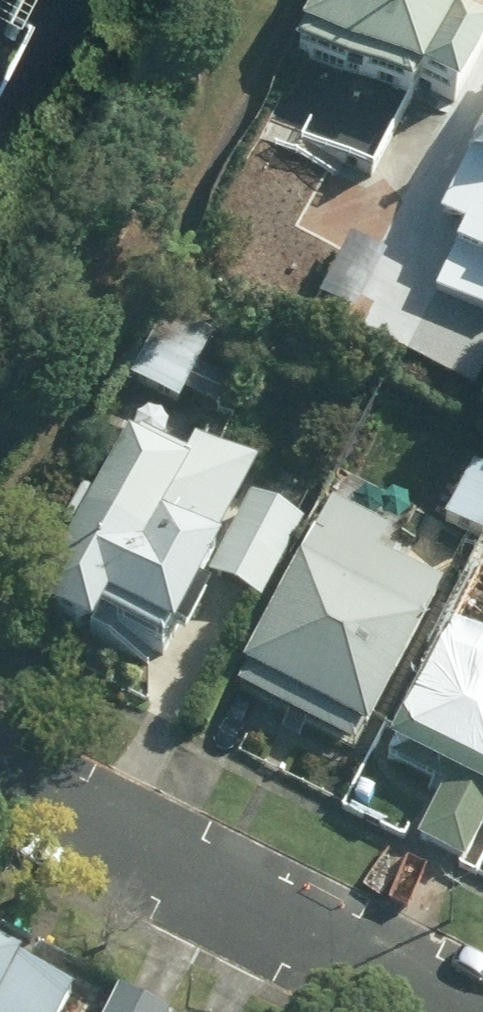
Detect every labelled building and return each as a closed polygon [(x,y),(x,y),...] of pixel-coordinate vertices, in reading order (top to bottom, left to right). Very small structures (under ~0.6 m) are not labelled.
[(16,0),(0,0),(0,30),(16,0)] [(301,45),(423,106),(434,83),(475,104),(482,87),(482,22),(471,16),(479,0),(324,0),(301,45)] [(442,224),(465,236),(435,291),(482,316),(482,145),(442,224)] [(393,269),(353,247),(319,309),(359,331),(393,269)] [(152,334),(126,379),(174,405),(199,360),(152,334)] [(119,400),(104,426),(135,442),(148,415),(119,400)] [(146,659),(215,522),(99,456),(78,494),(84,497),(79,506),(68,500),(47,536),(58,542),(17,614),(70,643),(81,623),(146,659)] [(470,466),(441,520),(477,540),(482,528),(482,472),(470,466)] [(383,531),(328,502),(238,671),(241,673),(232,689),(348,751),(434,588),(371,554),(383,531)] [(461,864),(482,820),(482,587),(472,581),(438,652),(428,647),(381,742),(386,745),(380,757),(440,786),(413,842),(461,864)] [(13,960),(0,953),(0,1011),(56,1011),(66,992),(12,965),(13,960)] [(114,989),(102,1011),(156,1011),(114,989)]
